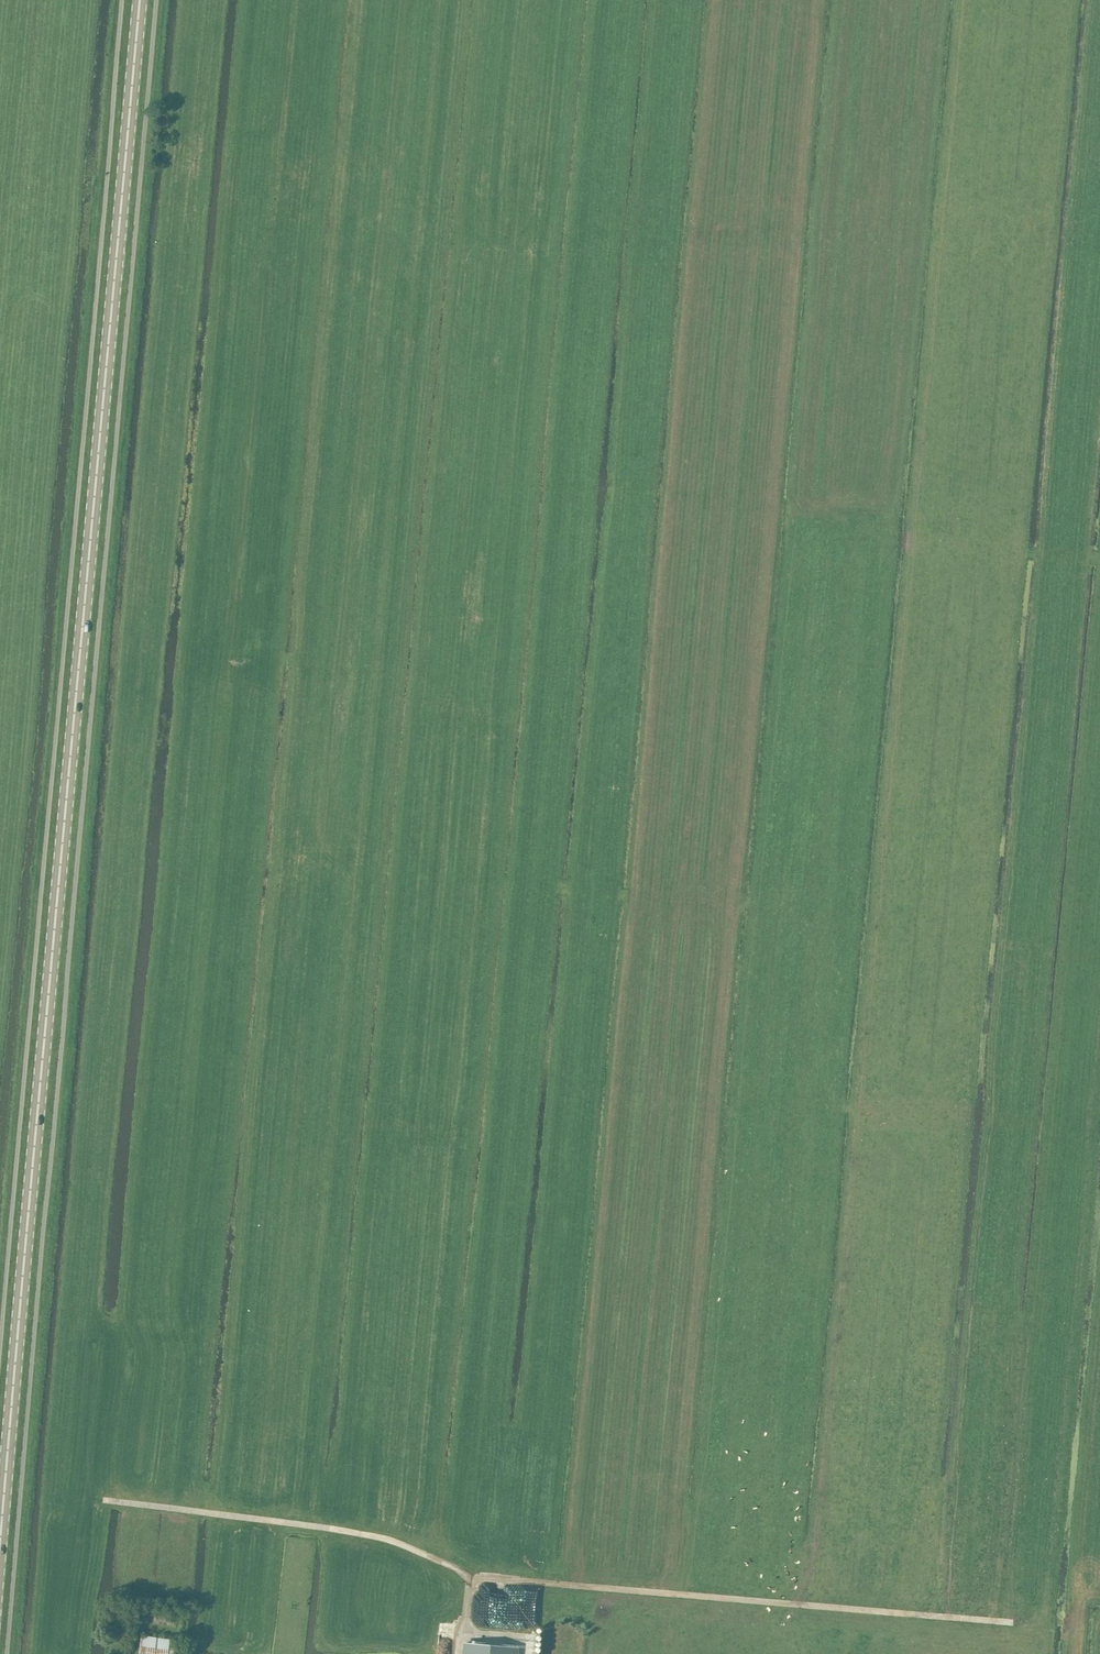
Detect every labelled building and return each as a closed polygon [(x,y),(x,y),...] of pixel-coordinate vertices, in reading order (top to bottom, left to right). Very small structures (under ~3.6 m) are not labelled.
[(138,1653),(174,1653),(176,1639),(141,1635),(138,1653)] [(518,1648),(464,1643),(463,1653),(517,1653),(518,1648)]
